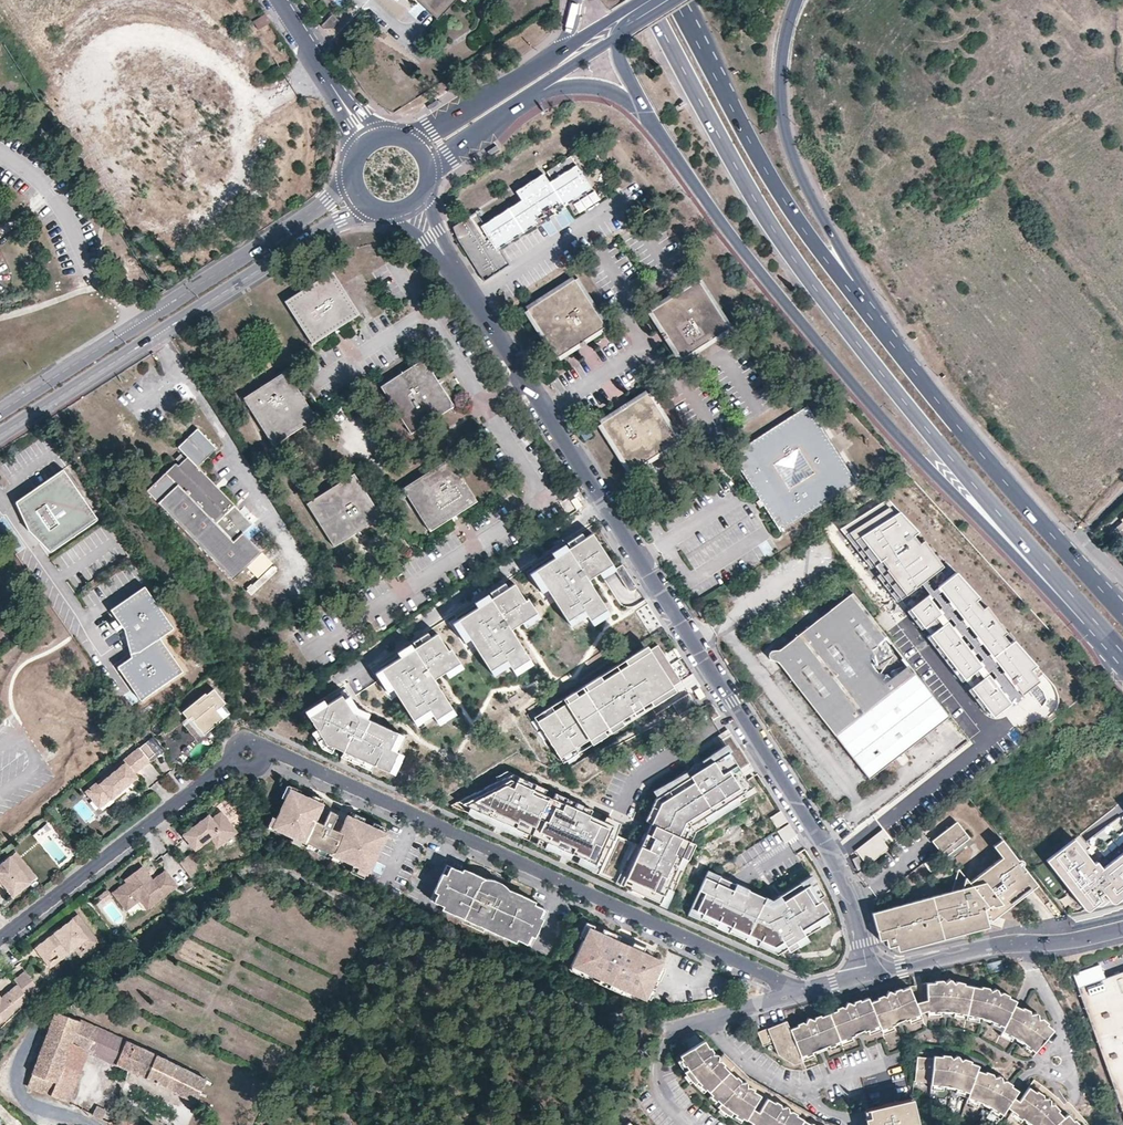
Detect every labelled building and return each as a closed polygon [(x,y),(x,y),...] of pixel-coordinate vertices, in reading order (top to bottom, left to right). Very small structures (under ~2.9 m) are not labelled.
[(426,8),(429,5),(424,0),(417,0),(426,8)] [(429,5),(426,8),(436,18),(438,19),(455,0),(424,0),(429,5)] [(258,29),(270,21),(264,13),(252,21),(258,29)] [(339,19),(331,13),(321,24),(323,28),(332,27),(339,19)] [(429,107),(431,110),(440,105),(438,102),(429,107)] [(498,148),(496,145),(487,150),(490,154),(498,148)] [(476,212),(453,227),(456,238),(483,281),(508,264),(498,248),(536,224),(535,221),(543,215),(542,212),(546,209),(550,206),(553,210),(560,205),(562,207),(591,189),(571,157),(547,172),(552,181),(549,183),(543,174),(516,192),(521,200),(484,224),(476,212)] [(324,243),(314,249),(321,258),(330,252),(324,243)] [(312,344),(357,314),(330,273),(285,302),(290,310),(312,344)] [(556,357),(603,327),(586,300),(572,281),(527,310),(556,357)] [(680,358),(726,329),(697,283),(651,311),(680,358)] [(452,406),(423,359),(380,386),(410,432),(452,406)] [(315,418),(299,394),(285,371),(243,399),(273,445),(315,418)] [(675,442),(646,395),(600,424),(629,471),(675,442)] [(855,483),(806,407),(730,456),(759,501),(779,531),(855,483)] [(224,514),(234,505),(225,496),(197,466),(216,448),(196,428),(177,447),(187,457),(184,459),(180,455),(176,459),(180,463),(177,465),(175,463),(147,491),(232,580),(261,552),(242,533),(233,541),(215,523),(224,514)] [(587,430),(580,435),(586,444),(593,440),(587,430)] [(476,500),(450,459),(402,489),(429,531),(476,500)] [(29,523),(37,534),(51,553),(97,521),(78,493),(62,470),(51,478),(15,503),(29,523)] [(333,546),(380,516),(353,474),(306,504),(333,546)] [(880,573),(877,576),(921,630),(924,627),(929,635),(926,637),(961,683),(964,680),(970,688),(967,690),(981,708),(984,706),(992,717),(1038,681),(1029,670),(1035,665),(1014,641),(1009,643),(975,601),(978,597),(956,573),(950,578),(925,540),(920,543),(913,536),(917,532),(887,499),(839,531),(869,568),(874,564),(880,573)] [(234,505),(224,514),(215,523),(233,541),(242,533),(251,523),(234,505)] [(1121,521),(1113,527),(1122,535),(1122,522),(1121,521)] [(364,663),(275,719),(330,762),(392,783),(655,626),(593,522),(364,663)] [(37,534),(29,523),(27,525),(29,528),(35,536),(37,534)] [(139,650),(158,637),(172,628),(143,586),(110,609),(120,624),(125,630),(127,638),(130,637),(139,650)] [(948,717),(851,593),(777,651),(775,652),(772,652),(770,652),(769,654),(768,656),(768,657),(770,659),(773,661),(776,662),(777,662),(779,664),(781,667),(789,677),(834,735),(868,779),(900,754),(948,717)] [(158,637),(139,650),(131,652),(132,656),(124,661),(118,665),(120,669),(140,699),(182,670),(158,637)] [(561,704),(535,721),(560,764),(681,690),(649,640),(626,655),(630,661),(601,678),(597,673),(563,693),(561,704)] [(922,648),(915,651),(922,668),(929,665),(922,648)] [(216,680),(212,676),(207,679),(211,684),(216,680)] [(178,714),(183,720),(184,721),(188,719),(190,722),(189,723),(200,737),(214,725),(220,720),(226,715),(220,707),(222,705),(210,691),(203,697),(202,695),(178,714)] [(679,712),(692,702),(686,695),(673,705),(679,712)] [(200,737),(189,723),(190,722),(188,719),(184,721),(183,720),(178,724),(194,744),(201,738),(200,737)] [(161,752),(150,738),(142,745),(151,756),(145,761),(146,762),(147,764),(157,756),(161,752)] [(644,832),(620,883),(658,903),(657,905),(666,909),(694,843),(689,841),(694,831),(756,793),(751,785),(750,786),(727,752),(729,751),(725,744),(651,791),(654,796),(643,821),(651,825),(647,834),(644,832)] [(151,756),(142,745),(136,749),(145,761),(151,756)] [(145,761),(136,749),(85,790),(95,802),(105,795),(108,799),(123,787),(133,778),(130,775),(146,762),(145,761)] [(510,772),(451,804),(597,873),(620,823),(510,772)] [(108,799),(105,795),(95,802),(85,790),(82,792),(95,809),(108,799)] [(290,791),(272,830),(359,869),(357,874),(367,878),(387,835),(347,817),(343,826),(339,834),(331,830),(335,822),(338,816),(334,815),(329,813),(327,818),(323,827),(315,823),(319,814),(323,806),(290,791)] [(776,828),(786,822),(779,811),(770,817),(776,828)] [(1109,844),(1084,813),(1033,853),(1092,927),(1122,902),(1122,833),(1109,844)] [(315,823),(323,827),(327,818),(319,814),(315,823)] [(218,850),(235,836),(221,817),(211,824),(208,819),(203,822),(205,826),(202,829),(199,825),(183,838),(195,853),(210,841),(218,850)] [(41,824),(44,828),(50,824),(46,820),(41,824)] [(331,830),(339,834),(343,826),(335,822),(331,830)] [(969,839),(956,823),(931,842),(944,859),(950,855),(952,858),(966,846),(964,843),(969,839)] [(787,825),(779,830),(785,840),(793,834),(787,825)] [(991,921),(1037,885),(1001,840),(993,847),(1001,858),(969,884),(958,870),(955,881),(952,892),(872,914),(880,942),(886,940),(888,949),(897,947),(897,948),(902,947),(903,950),(906,951),(989,928),(987,921),(990,919),(991,921)] [(10,857),(30,882),(37,877),(16,852),(10,857)] [(858,856),(852,859),(858,870),(864,868),(858,856)] [(30,882),(10,857),(0,865),(0,885),(2,883),(13,896),(30,882)] [(178,865),(190,882),(201,873),(189,857),(178,865)] [(152,906),(175,889),(165,875),(153,884),(142,870),(134,876),(126,882),(128,884),(114,894),(126,910),(139,900),(145,895),(152,906)] [(442,914),(444,915),(462,876),(449,870),(433,905),(443,910),(442,914)] [(462,876),(444,915),(472,928),(474,924),(486,929),(484,934),(511,946),(529,906),(531,904),(502,891),(497,904),(486,899),(492,886),(463,873),(462,876)] [(733,891),(705,878),(690,913),(776,951),(785,945),(790,952),(799,946),(801,948),(810,942),(805,934),(819,925),(821,927),(830,922),(815,900),(824,894),(812,875),(800,882),(804,888),(772,908),(763,904),(766,898),(736,885),(733,891)] [(486,899),(497,904),(502,891),(497,888),(492,886),(486,899)] [(103,903),(111,897),(107,892),(99,898),(103,903)] [(152,906),(145,895),(139,900),(147,910),(152,906)] [(516,943),(526,948),(542,912),(529,906),(511,946),(514,947),(516,943)] [(97,943),(78,918),(63,929),(65,932),(59,936),(55,935),(37,948),(46,960),(72,942),(75,947),(80,943),(86,951),(97,943)] [(596,930),(586,925),(581,937),(585,939),(588,931),(588,930),(594,933),(596,930)] [(653,959),(628,948),(626,953),(613,947),(615,942),(594,933),(588,930),(588,931),(585,939),(571,969),(639,1000),(642,995),(648,998),(661,969),(650,964),(653,959)] [(50,965),(75,947),(72,942),(46,960),(50,965)] [(622,945),(615,942),(613,947),(626,953),(628,948),(622,945)] [(81,955),(86,951),(80,943),(75,947),(81,955)] [(24,973),(14,981),(17,985),(27,999),(37,991),(24,973)] [(1077,989),(1122,1118),(1122,973),(1077,989)] [(951,1013),(965,1015),(970,988),(963,986),(963,984),(955,982),(953,984),(949,981),(948,980),(943,984),(941,981),(934,982),(934,984),(926,984),(926,1001),(915,1005),(918,1014),(926,1011),(927,1012),(941,1012),(941,1014),(946,1014),(951,1015),(951,1013)] [(0,1016),(5,1021),(15,1013),(14,1013),(29,1001),(27,999),(17,985),(9,992),(2,997),(0,999),(0,1016)] [(877,1001),(869,1003),(878,1026),(880,1030),(900,1023),(919,1015),(918,1014),(915,1005),(908,988),(900,991),(899,989),(894,991),(892,995),(888,992),(886,993),(884,998),(882,996),(876,999),(877,1001)] [(970,988),(965,1015),(980,1019),(980,1020),(984,1022),(988,1024),(989,1022),(1003,1028),(1012,1007),(1014,1002),(1007,999),(1008,997),(1001,993),(998,994),(996,990),(994,990),(989,992),(987,989),(980,988),(980,990),(970,988)] [(827,1015),(838,1042),(859,1033),(878,1026),(869,1003),(867,999),(859,1002),(858,1001),(853,1002),(852,1006),(847,1003),(845,1004),(843,1009),(841,1008),(835,1010),(836,1011),(827,1015)] [(106,1004),(103,1012),(114,1017),(117,1009),(106,1004)] [(1020,1010),(1012,1007),(1003,1028),(1002,1032),(1015,1040),(1014,1041),(1018,1043),(1022,1046),(1023,1045),(1033,1053),(1051,1031),(1045,1026),(1046,1024),(1040,1020),(1037,1020),(1036,1015),(1034,1014),(1029,1015),(1028,1012),(1021,1009),(1020,1010)] [(204,1080),(61,1015),(55,1013),(27,1087),(66,1102),(79,1073),(63,1065),(71,1044),(88,1052),(127,1070),(194,1102),(204,1080)] [(788,1030),(799,1057),(819,1049),(838,1042),(827,1015),(820,1017),(820,1016),(815,1018),(813,1021),(808,1019),(806,1020),(804,1025),(801,1023),(796,1025),(796,1027),(788,1030)] [(785,1022),(767,1030),(772,1043),(777,1057),(793,1066),(802,1062),(799,1057),(788,1030),(785,1022)] [(772,1043),(767,1030),(757,1033),(762,1047),(772,1043)] [(717,1061),(717,1060),(717,1056),(716,1054),(711,1054),(712,1051),(709,1048),(708,1049),(703,1041),(679,1056),(687,1070),(683,1073),(688,1079),(693,1085),(696,1082),(708,1093),(728,1072),(722,1066),(723,1064),(719,1061),(717,1061)] [(79,1073),(88,1052),(71,1044),(63,1065),(79,1073)] [(717,1060),(717,1061),(719,1061),(723,1064),(722,1066),(728,1072),(734,1078),(735,1077),(740,1081),(739,1083),(744,1082),(746,1084),(746,1088),(749,1087),(753,1090),(753,1092),(760,1095),(751,1110),(758,1113),(766,1100),(773,1104),(774,1102),(780,1106),(780,1108),(784,1107),(786,1108),(788,1112),(790,1112),(795,1115),(794,1116),(802,1120),(810,1124),(810,1123),(814,1124),(831,1124),(822,1122),(785,1101),(747,1079),(733,1065),(723,1054),(717,1060)] [(968,1094),(976,1071),(977,1067),(970,1064),(970,1062),(963,1060),(960,1061),(957,1057),(955,1057),(951,1060),(950,1057),(942,1056),(941,1058),(933,1057),(932,1062),(931,1084),(930,1086),(937,1086),(942,1087),(947,1087),(950,1088),(953,1089),(956,1089),(961,1091),(965,1093),(968,1094)] [(931,1084),(932,1062),(925,1061),(917,1061),(915,1083),(931,1084)] [(984,1074),(976,1071),(968,1094),(966,1099),(973,1100),(977,1102),(982,1104),(985,1105),(990,1108),(994,1111),(1001,1116),(1006,1108),(1012,1098),(1016,1092),(1010,1088),(1011,1086),(1004,1081),(1002,1082),(1000,1078),(999,1078),(998,1077),(994,1078),(992,1076),(985,1072),(984,1074)] [(734,1078),(728,1072),(708,1093),(719,1104),(716,1107),(723,1113),(729,1117),(732,1113),(745,1120),(751,1110),(760,1095),(753,1092),(753,1090),(749,1087),(746,1088),(746,1084),(744,1082),(739,1083),(740,1081),(735,1077),(734,1078)] [(1012,1098),(1006,1108),(1014,1114),(1018,1117),(1022,1119),(1027,1124),(1029,1124),(1056,1124),(1062,1119),(1056,1112),(1057,1111),(1052,1106),(1048,1106),(1048,1101),(1047,1100),(1046,1099),(1042,1099),(1041,1096),(1036,1092),(1034,1094),(1028,1089),(1018,1103),(1012,1098)] [(126,1124),(136,1124),(138,1123),(133,1112),(132,1111),(129,1110),(127,1110),(123,1111),(119,1092),(107,1094),(111,1111),(115,1111),(117,1121),(124,1120),(126,1124)] [(911,1099),(865,1111),(867,1119),(868,1124),(917,1124),(911,1099)] [(751,1110),(745,1120),(753,1124),(799,1124),(802,1120),(794,1116),(795,1115),(790,1112),(788,1112),(786,1108),(784,1107),(780,1108),(780,1106),(774,1102),(773,1104),(766,1100),(758,1113),(751,1110)] [(92,1116),(101,1120),(105,1111),(96,1106),(92,1116)] [(1073,1121),(1071,1122),(1066,1116),(1062,1119),(1056,1124),(1077,1124),(1073,1121)]
